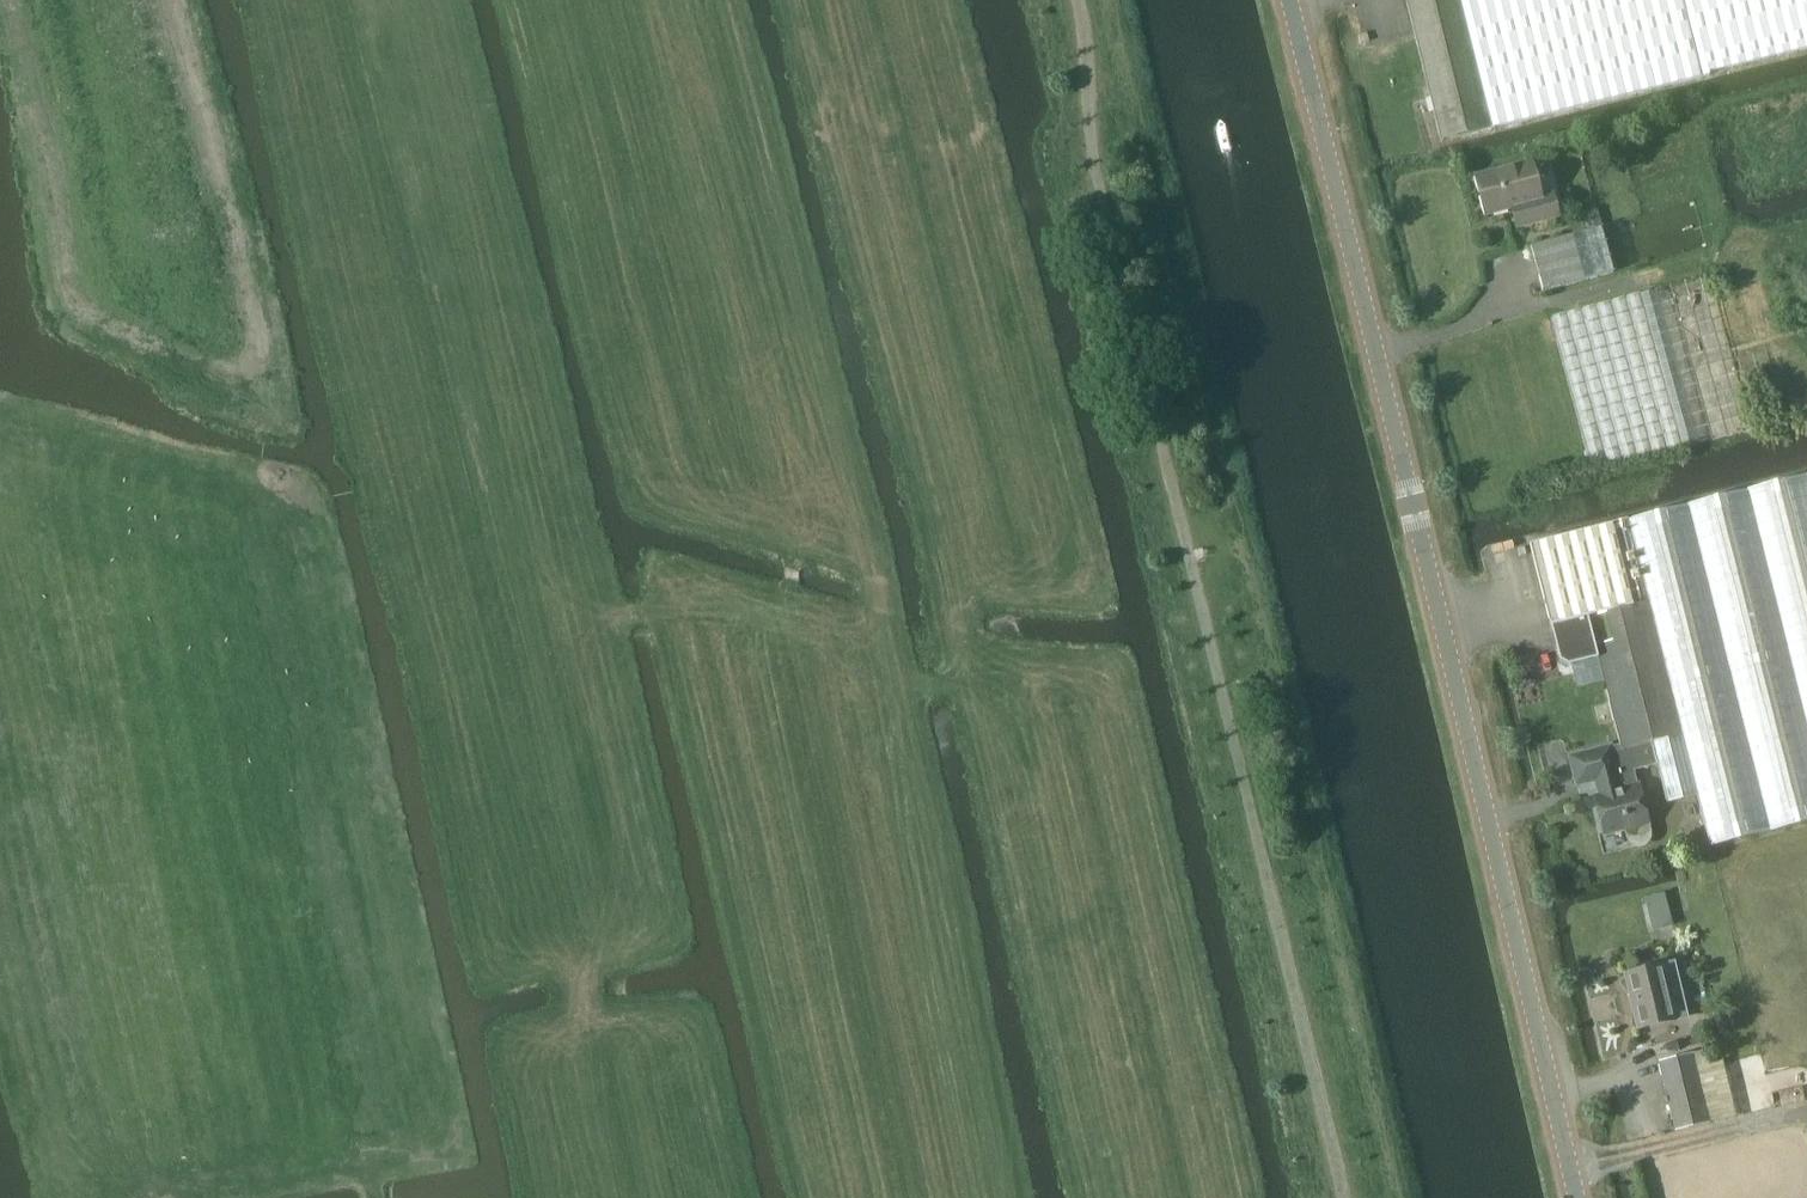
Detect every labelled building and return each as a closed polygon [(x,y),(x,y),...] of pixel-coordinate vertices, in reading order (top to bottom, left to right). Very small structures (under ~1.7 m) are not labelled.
[(1443,141),(1493,128),(1711,75),(1710,73),(1806,48),(1806,0),(1408,0),(1443,141)] [(1544,198),(1535,163),(1475,179),(1485,214),(1512,207),(1517,226),(1561,214),(1556,195),(1544,198)] [(1544,291),(1614,272),(1602,228),(1531,247),(1544,291)] [(1641,295),(1552,318),(1594,472),(1683,448),(1698,444),(1656,291),(1641,295)] [(1530,544),(1558,657),(1559,657),(1560,661),(1568,666),(1572,665),(1599,659),(1620,745),(1570,757),(1577,785),(1596,780),(1599,796),(1595,797),(1604,835),(1626,830),(1628,838),(1629,840),(1630,841),(1631,843),(1633,844),(1635,845),(1637,845),(1638,846),(1640,846),(1642,845),(1644,844),(1646,843),(1647,842),(1648,840),(1649,838),(1650,837),(1650,835),(1650,833),(1648,824),(1649,824),(1639,786),(1638,786),(1635,771),(1658,765),(1667,803),(1697,796),(1710,847),(1739,840),(1764,833),(1806,823),(1806,475),(1530,544)] [(1664,965),(1625,974),(1638,1029),(1677,1020),(1690,1017),(1677,962),(1664,965)] [(1660,1062),(1671,1110),(1676,1131),(1711,1123),(1706,1101),(1694,1054),(1660,1062)]
